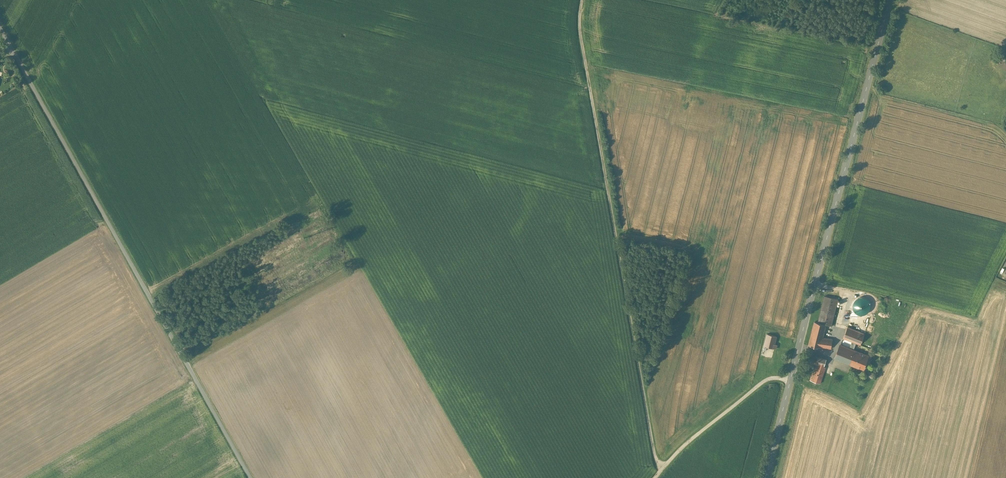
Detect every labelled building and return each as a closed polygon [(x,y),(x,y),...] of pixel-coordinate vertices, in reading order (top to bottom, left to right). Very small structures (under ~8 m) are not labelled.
[(825,296),(818,322),(826,324),(831,326),(838,299),(825,296)] [(866,298),(865,298),(864,297),(863,297),(862,297),(861,297),(860,298),(858,298),(858,299),(857,299),(856,300),(855,302),(855,303),(855,304),(855,306),(856,307),(856,308),(857,308),(857,309),(858,310),(859,310),(860,311),(861,311),(862,311),(863,311),(865,311),(865,310),(866,310),(867,309),(868,308),(868,307),(869,306),(869,305),(869,304),(869,303),(869,302),(869,301),(868,300),(867,299),(866,298)] [(818,322),(815,321),(809,345),(831,348),(833,339),(823,337),(826,324),(818,322)] [(865,333),(848,327),(843,338),(856,343),(860,345),(865,333)] [(776,336),(767,333),(764,346),(774,348),(776,349),(777,344),(774,344),(776,336)] [(849,348),(841,344),(835,357),(850,363),(856,350),(854,349),(849,348)] [(869,355),(856,350),(850,363),(850,364),(863,369),(869,355)] [(825,362),(808,356),(807,361),(816,364),(811,380),(819,382),(822,372),(825,362)]
